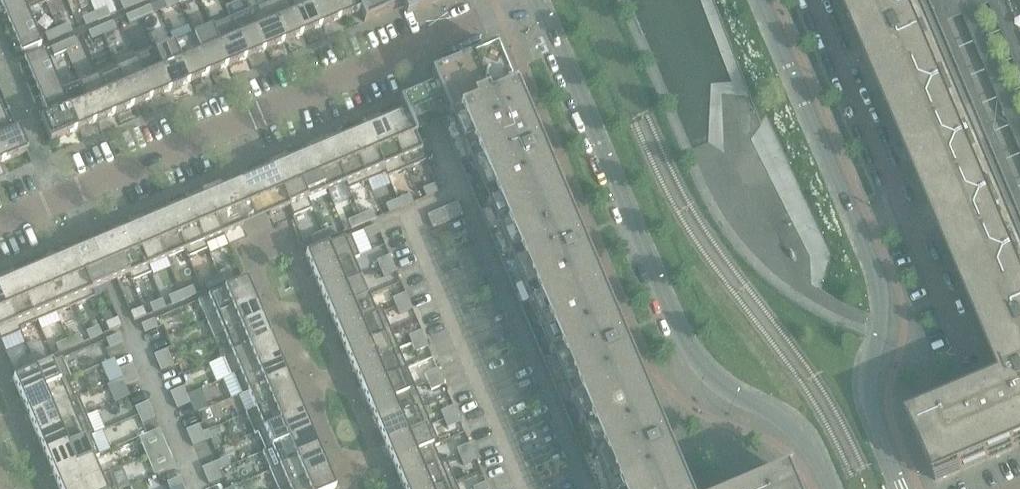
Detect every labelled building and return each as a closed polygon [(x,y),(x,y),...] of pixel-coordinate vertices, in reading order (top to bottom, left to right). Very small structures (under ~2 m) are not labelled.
[(28,11),(25,4),(24,4),(22,0),(11,0),(1,4),(22,54),(42,45),(28,11)] [(44,0),(22,0),(24,4),(25,4),(28,11),(46,3),(44,0)] [(133,0),(125,0),(120,2),(123,11),(135,6),(133,0)] [(178,0),(164,0),(167,9),(179,4),(178,0)] [(289,0),(281,0),(269,5),(285,43),(304,35),(289,0)] [(311,0),(289,0),(304,35),(323,27),(311,0)] [(333,0),(311,0),(323,27),(342,19),(333,0)] [(356,0),(333,0),(342,19),(360,12),(361,11),(356,0)] [(361,11),(360,12),(364,23),(366,22),(401,7),(406,18),(449,0),(356,0),(361,11)] [(855,30),(863,48),(879,86),(891,114),(902,142),(920,184),(938,225),(949,253),(961,281),(973,309),(990,348),(1003,381),(975,393),(963,398),(910,420),(936,481),(989,459),(1017,447),(1019,445),(1019,244),(1013,227),(1001,199),(983,157),(965,115),(953,87),(941,60),(929,32),(917,4),(916,0),(842,0),(855,30)] [(285,43),(269,5),(250,13),(267,51),(285,43)] [(154,14),(150,6),(138,11),(142,19),(154,14)] [(110,17),(106,8),(94,13),(98,22),(110,17)] [(142,19),(138,11),(126,16),(130,25),(142,19)] [(98,22),(94,13),(82,18),(86,27),(98,22)] [(267,51),(250,13),(231,21),(248,59),(267,51)] [(248,59),(231,21),(213,28),(229,67),(248,59)] [(116,30),(113,22),(101,27),(104,35),(116,30)] [(72,32),(69,24),(57,29),(60,38),(72,32)] [(104,35),(101,27),(89,32),(92,41),(104,35)] [(229,67),(213,28),(194,36),(210,75),(229,67)] [(60,38),(57,29),(44,34),(48,43),(60,38)] [(210,75),(194,36),(175,44),(191,83),(210,75)] [(78,46),(75,38),(63,43),(66,52),(78,46)] [(66,52),(63,43),(51,48),(54,57),(66,52)] [(191,83),(175,44),(157,52),(154,45),(173,91),(191,83)] [(173,91),(154,45),(135,53),(134,50),(133,50),(154,99),(173,91)] [(431,75),(435,87),(440,99),(450,95),(476,155),(466,159),(466,160),(472,158),(483,186),(478,188),(479,189),(489,185),(517,253),(507,257),(508,258),(513,256),(525,284),(520,286),(520,287),(530,283),(558,350),(549,354),(549,355),(554,353),(566,381),(561,383),(561,384),(571,380),(600,448),(590,452),(590,453),(596,451),(607,479),(602,481),(602,482),(603,482),(613,478),(617,488),(682,488),(495,48),(431,75)] [(154,99),(133,50),(114,58),(135,107),(154,99)] [(62,92),(45,51),(24,60),(48,117),(69,108),(62,92)] [(135,107),(114,58),(113,59),(114,62),(97,69),(116,115),(135,107)] [(116,115),(97,69),(95,70),(98,77),(81,84),(97,123),(116,115)] [(97,123),(81,84),(62,92),(69,108),(79,131),(97,123)] [(0,107),(0,137),(11,132),(0,107)] [(79,131),(69,108),(48,117),(41,120),(50,143),(79,131)] [(426,161),(406,112),(387,120),(408,169),(426,161)] [(408,169),(387,120),(368,128),(389,176),(408,169)] [(389,176),(368,128),(349,136),(368,182),(385,174),(387,177),(389,176)] [(11,132),(0,137),(0,164),(28,152),(19,129),(11,132)] [(368,182),(349,136),(330,144),(349,189),(368,182)] [(349,189),(330,144),(311,152),(327,191),(345,183),(348,190),(349,189)] [(327,191),(311,152),(292,160),(309,199),(327,191)] [(309,199),(292,160),(273,168),(290,207),(295,218),(313,210),(309,199)] [(290,207),(273,168),(241,182),(227,188),(243,226),(257,221),(290,207)] [(438,193),(435,184),(423,189),(426,198),(438,193)] [(243,226),(227,188),(188,204),(207,250),(208,249),(205,243),(243,226)] [(413,203),(410,195),(398,200),(402,208),(413,203)] [(402,208),(398,200),(385,205),(389,214),(402,208)] [(458,203),(427,216),(433,229),(464,216),(458,203)] [(207,250),(188,204),(169,212),(188,258),(207,250)] [(375,219),(372,211),(360,216),(363,224),(375,219)] [(188,258),(169,212),(150,220),(167,259),(184,251),(187,258),(188,258)] [(363,224),(360,216),(348,221),(351,229),(363,224)] [(167,259),(150,220),(132,228),(151,273),(152,273),(149,266),(167,259)] [(380,233),(377,225),(363,231),(367,239),(380,233)] [(338,235),(334,227),(322,232),(326,240),(338,235)] [(151,273),(132,228),(113,236),(132,281),(151,273)] [(326,240),(322,232),(310,237),(314,245),(326,240)] [(132,281),(113,236),(94,244),(75,252),(92,290),(110,283),(128,275),(131,282),(132,281)] [(359,256),(351,236),(305,255),(314,275),(359,256)] [(95,297),(75,252),(57,260),(76,305),(95,297)] [(361,278),(353,260),(360,257),(359,256),(314,275),(322,294),(361,278)] [(393,264),(390,256),(376,261),(380,269),(393,264)] [(76,305),(57,260),(38,268),(57,313),(76,305)] [(396,272),(393,264),(380,269),(383,278),(396,272)] [(57,313),(38,268),(19,276),(38,321),(57,313)] [(234,279),(230,271),(218,276),(222,284),(234,279)] [(38,321),(19,276),(0,284),(20,333),(21,332),(20,329),(38,321)] [(222,284),(218,276),(204,282),(207,290),(222,284)] [(369,297),(361,278),(322,294),(330,313),(369,297)] [(207,321),(255,300),(247,280),(198,301),(207,321)] [(0,284),(0,335),(2,340),(20,333),(0,284)] [(196,295),(193,287),(181,292),(184,300),(196,295)] [(184,300),(181,292),(168,297),(172,305),(184,300)] [(409,301),(405,293),(392,299),(396,307),(409,301)] [(338,332),(383,313),(383,311),(376,314),(369,297),(330,313),(338,332)] [(166,308),(162,300),(150,305),(153,313),(166,308)] [(215,340),(263,319),(255,300),(207,321),(215,340)] [(412,310),(409,301),(396,307),(399,315),(412,310)] [(147,316),(143,307),(130,313),(134,321),(147,316)] [(346,351),(391,331),(383,313),(338,332),(346,351)] [(122,327),(118,318),(105,323),(109,332),(122,327)] [(158,328),(154,319),(141,325),(145,333),(158,328)] [(271,338),(263,319),(215,340),(225,336),(233,354),(271,338)] [(102,335),(98,327),(86,332),(90,340),(102,335)] [(354,369),(399,350),(391,331),(346,351),(354,369)] [(425,339),(421,331),(408,336),(412,344),(425,339)] [(83,343),(80,334),(67,340),(71,348),(83,343)] [(123,342),(119,334),(106,340),(110,348),(123,342)] [(234,376),(279,357),(271,338),(233,354),(240,372),(233,374),(234,376)] [(428,347),(425,339),(412,344),(415,353),(428,347)] [(71,348),(67,340),(55,345),(59,353),(71,348)] [(46,359),(42,350),(30,356),(34,364),(46,359)] [(170,358),(167,350),(154,355),(157,363),(170,358)] [(400,370),(393,353),(399,351),(399,350),(354,369),(362,388),(407,369),(407,368),(400,370)] [(34,364),(30,356),(18,361),(22,369),(34,364)] [(242,395),(287,375),(279,357),(234,376),(242,395)] [(22,399),(70,378),(62,358),(13,379),(22,399)] [(174,366),(170,358),(157,363),(161,372),(174,366)] [(135,372),(132,365),(119,370),(122,378),(135,372)] [(370,407),(415,388),(407,369),(362,388),(370,407)] [(441,376),(437,369),(424,374),(428,382),(441,376)] [(139,381),(135,372),(122,378),(126,387),(139,381)] [(246,415),(295,394),(287,375),(242,395),(249,393),(256,409),(246,413),(246,415)] [(444,385),(441,376),(428,382),(431,391),(444,385)] [(30,417),(78,397),(78,396),(75,397),(68,381),(71,379),(70,378),(22,399),(30,417)] [(186,395),(183,387),(170,393),(173,401),(186,395)] [(378,426),(423,406),(415,388),(370,407),(378,426)] [(254,434),(303,413),(295,394),(246,415),(254,434)] [(190,404),(186,395),(173,401),(177,409),(190,404)] [(38,436),(86,415),(78,397),(30,417),(38,436)] [(151,410),(148,402),(135,408),(138,416),(151,410)] [(386,445),(431,425),(423,406),(378,426),(386,445)] [(457,414),(453,406),(440,412),(444,420),(457,414)] [(155,419),(151,410),(138,416),(142,424),(155,419)] [(266,451),(311,432),(303,413),(254,434),(255,434),(258,433),(266,451)] [(460,423),(457,414),(444,420),(447,428),(460,423)] [(46,455),(94,434),(86,415),(38,436),(46,455)] [(202,433),(199,425),(186,430),(189,439),(202,433)] [(394,463),(439,444),(431,425),(386,445),(394,463)] [(208,431),(202,433),(189,439),(193,447),(211,439),(208,431)] [(270,471),(319,450),(311,432),(266,451),(266,452),(273,449),(280,466),(270,470),(270,471)] [(99,454),(92,437),(95,436),(94,434),(46,455),(54,474),(99,454)] [(167,448),(164,440),(151,445),(154,454),(167,448)] [(440,465),(433,448),(439,445),(439,444),(394,463),(402,482),(447,463),(446,462),(440,465)] [(473,452),(469,444),(456,449),(460,458),(473,452)] [(171,456),(167,448),(154,454),(158,462),(171,456)] [(327,469),(319,450),(270,471),(278,488),(280,488),(327,469)] [(476,460),(473,452),(460,458),(463,466),(476,460)] [(93,459),(99,456),(99,454),(54,474),(60,488),(70,488),(110,472),(110,471),(100,475),(93,459)] [(224,469),(221,460),(202,468),(205,477),(218,471),(224,469)] [(455,482),(447,463),(402,482),(405,488),(437,488),(455,482)] [(327,469),(280,488),(335,488),(327,469)] [(222,479),(218,471),(205,477),(209,485),(222,479)] [(110,472),(70,488),(117,488),(110,472)] [(785,473),(748,488),(792,488),(785,473)] [(180,477),(167,483),(169,488),(176,488),(183,486),(180,477)]
